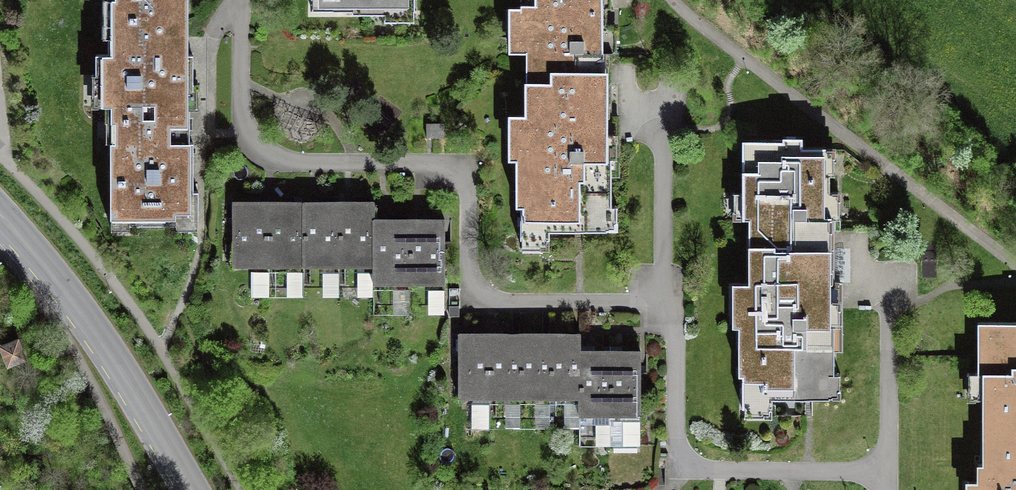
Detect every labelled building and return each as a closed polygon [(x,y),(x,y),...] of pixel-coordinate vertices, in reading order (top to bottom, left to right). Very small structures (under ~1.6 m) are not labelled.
[(115,19),(188,18),(187,0),(115,0),(115,19)] [(332,11),(352,11),(352,13),(384,13),(384,10),(414,11),(414,0),(332,0),(332,11)] [(521,51),(526,51),(526,83),(592,83),(592,64),(599,64),(599,50),(608,50),(608,7),(602,7),(602,0),(521,0),(521,51)] [(122,125),(189,124),(189,88),(192,88),(192,55),(188,55),(188,18),(115,19),(115,39),(108,39),(108,54),(95,54),(95,74),(100,74),(100,107),(114,106),(114,122),(122,122),(122,125)] [(592,83),(526,83),(526,116),(520,116),(520,158),(516,158),(516,206),(520,206),(520,238),(549,238),(549,229),(606,229),(606,205),(610,205),(610,158),(606,158),(606,116),(599,116),(599,83),(592,83)] [(189,124),(122,125),(122,142),(111,142),(111,218),(130,218),(130,224),(176,224),(176,217),(197,217),(197,191),(193,191),(193,143),(189,143),(189,124)] [(783,141),(744,141),(744,218),(750,218),(750,250),(815,250),(815,231),(822,231),(822,217),(831,217),(831,174),(824,174),(824,148),(801,148),(801,137),(783,137),(783,141)] [(233,265),(268,265),(268,203),(233,203),(233,265)] [(268,203),(268,265),(303,265),(303,203),(268,203)] [(303,203),(303,265),(338,265),(338,203),(303,203)] [(338,203),(338,265),(374,265),(374,220),(374,203),(338,203)] [(374,220),(374,265),(374,282),(409,282),(409,220),(374,220)] [(409,220),(409,282),(444,282),(444,220),(409,220)] [(822,250),(815,250),(750,250),(749,283),(744,283),(744,326),(739,326),(739,373),(743,373),(743,405),(772,405),(772,397),(829,397),(829,374),(834,374),(834,326),(829,326),(829,283),(822,283),(822,250)] [(984,464),(1015,464),(1015,322),(979,322),(979,400),(984,400),(984,464)] [(489,335),(489,396),(519,396),(519,334),(489,335)] [(519,334),(519,396),(549,396),(549,334),(519,334)] [(579,334),(549,334),(549,396),(579,396),(579,352),(579,334)] [(489,429),(489,396),(489,335),(458,335),(458,396),(475,396),(471,403),(471,429),(489,429)] [(18,338),(0,344),(8,364),(25,357),(18,338)] [(579,352),(579,396),(579,413),(610,413),(610,352),(579,352)] [(610,352),(610,413),(640,413),(640,352),(610,352)] [(984,464),(978,464),(978,489),(1015,489),(1015,464),(984,464)]
